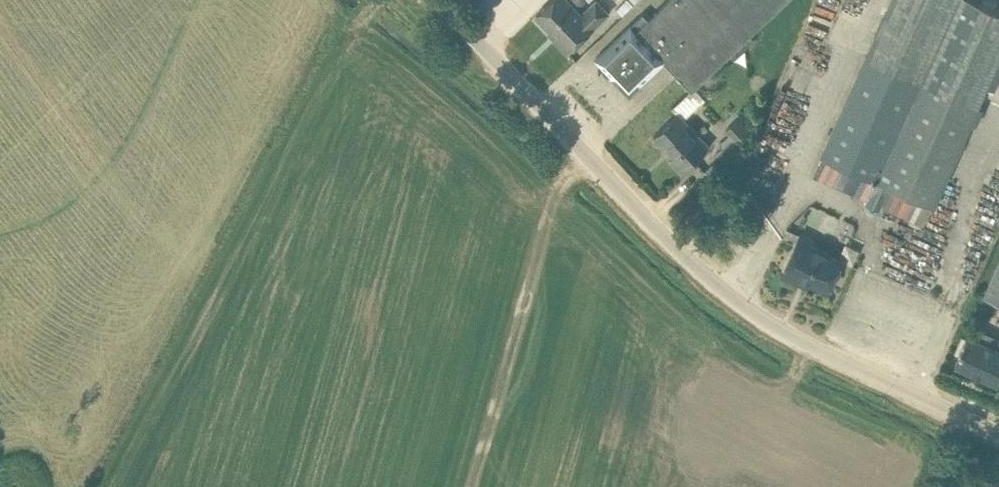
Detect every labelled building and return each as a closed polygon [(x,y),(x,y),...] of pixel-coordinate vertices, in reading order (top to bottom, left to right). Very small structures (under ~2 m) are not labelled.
[(583,37),(595,26),(594,26),(609,12),(597,0),(583,14),(569,0),(552,0),(537,14),(558,36),(556,38),(569,51),(583,37)] [(649,18),(644,12),(596,58),(631,93),(665,60),(693,89),(787,0),(668,0),(649,18)] [(980,107),(998,64),(998,9),(980,0),(891,0),(866,56),(822,155),(823,155),(815,175),(868,199),(865,205),(865,209),(868,213),(872,215),(877,214),(880,212),(883,206),(925,224),(934,205),(935,206),(980,107)] [(683,172),(698,158),(711,146),(679,112),(654,136),(674,156),(671,159),(683,172)] [(739,147),(740,149),(755,135),(740,119),(725,133),(728,136),(721,142),(723,146),(718,152),(725,160),(739,147)] [(723,170),(716,162),(705,171),(713,180),(723,170)] [(713,203),(721,212),(730,204),(722,195),(713,203)] [(847,243),(841,257),(814,245),(816,241),(801,234),(783,274),(798,281),(800,276),(829,290),(844,259),(854,263),(860,249),(847,243)] [(985,294),(998,300),(998,264),(985,294)] [(977,326),(972,336),(969,334),(956,363),(998,383),(998,336),(977,326)]
